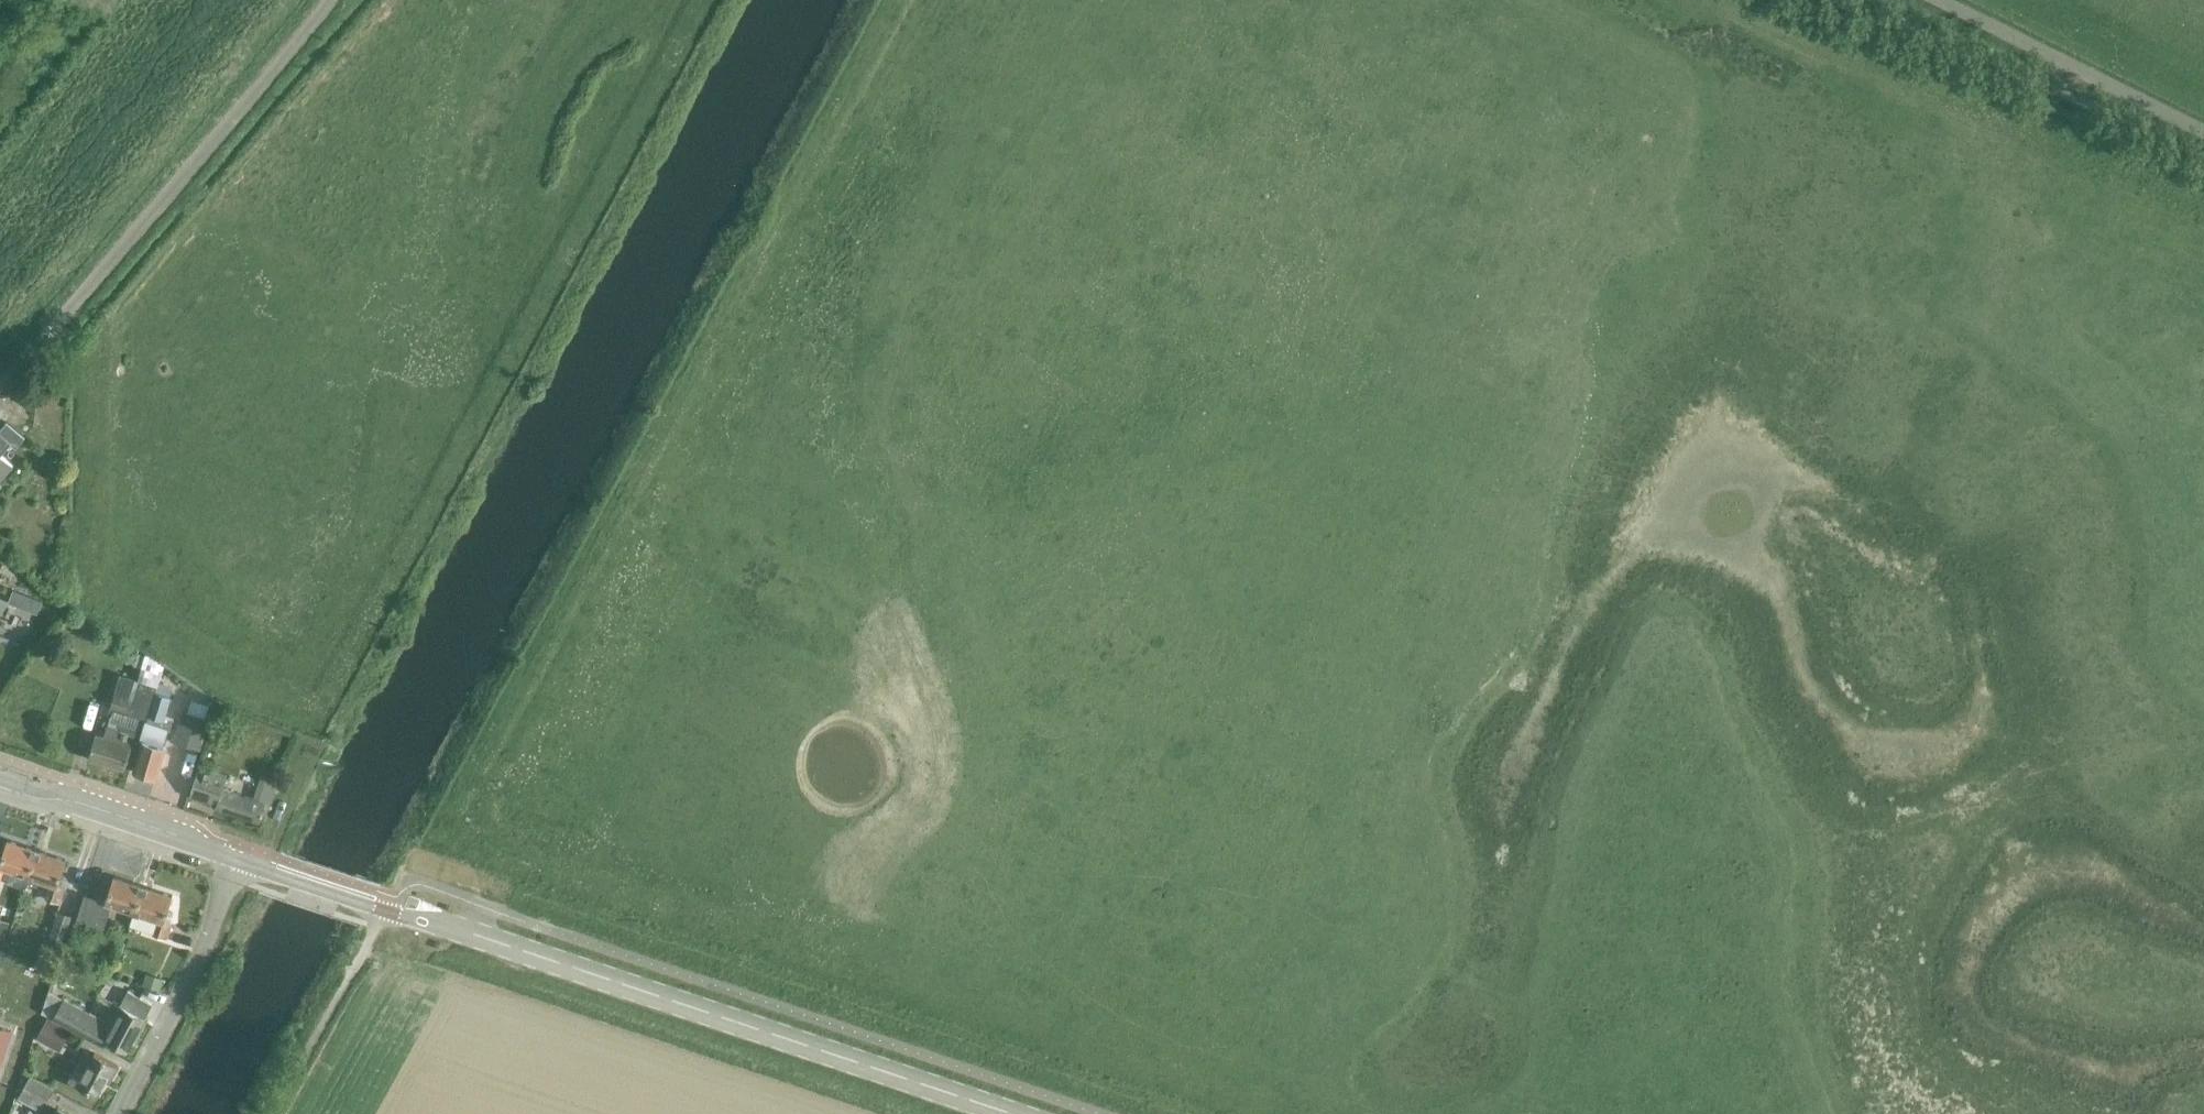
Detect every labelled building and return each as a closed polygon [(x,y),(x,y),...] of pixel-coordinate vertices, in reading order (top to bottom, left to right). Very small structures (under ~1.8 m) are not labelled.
[(13,466),(1,456),(11,444),(16,448),(24,438),(6,423),(0,430),(0,481),(13,466)] [(111,715),(109,724),(105,737),(97,735),(90,758),(125,769),(136,733),(141,717),(146,719),(157,687),(119,674),(107,714),(111,715)] [(150,716),(133,771),(156,778),(166,747),(163,746),(168,729),(170,730),(173,719),(164,717),(170,697),(173,688),(158,684),(149,715),(150,716)] [(200,748),(209,719),(183,711),(174,740),(200,748)] [(268,810),(274,792),(279,780),(270,777),(261,802),(222,789),(227,776),(199,766),(190,795),(217,804),(216,807),(260,822),(265,808),(268,810)] [(37,850),(8,840),(0,863),(0,883),(5,868),(28,876),(37,850)] [(67,860),(37,850),(28,876),(52,884),(47,898),(60,903),(65,888),(58,885),(67,860)] [(135,913),(144,886),(115,876),(106,901),(85,894),(77,919),(104,928),(112,905),(135,913)] [(144,886),(135,913),(158,920),(153,935),(167,939),(172,924),(165,922),(173,896),(144,886)] [(73,917),(58,912),(50,938),(64,943),(73,917)] [(6,939),(11,922),(0,919),(0,937),(6,939)] [(50,939),(45,953),(59,957),(63,944),(50,939)] [(148,973),(144,985),(162,991),(166,979),(148,973)] [(145,1019),(153,1004),(129,991),(121,1006),(115,1002),(104,1021),(49,992),(42,1014),(103,1047),(107,1040),(127,1051),(133,1040),(136,1041),(147,1020),(145,1019)] [(37,1040),(61,1053),(72,1032),(48,1019),(37,1040)] [(12,1032),(0,1028),(0,1067),(12,1032)] [(110,1083),(119,1067),(94,1053),(93,1056),(86,1052),(77,1068),(76,1067),(69,1081),(98,1096),(107,1081),(110,1083)] [(30,1076),(24,1087),(47,1100),(53,1088),(30,1076)] [(17,1098),(40,1111),(38,1113),(72,1113),(46,1100),(24,1087),(17,1098)]
